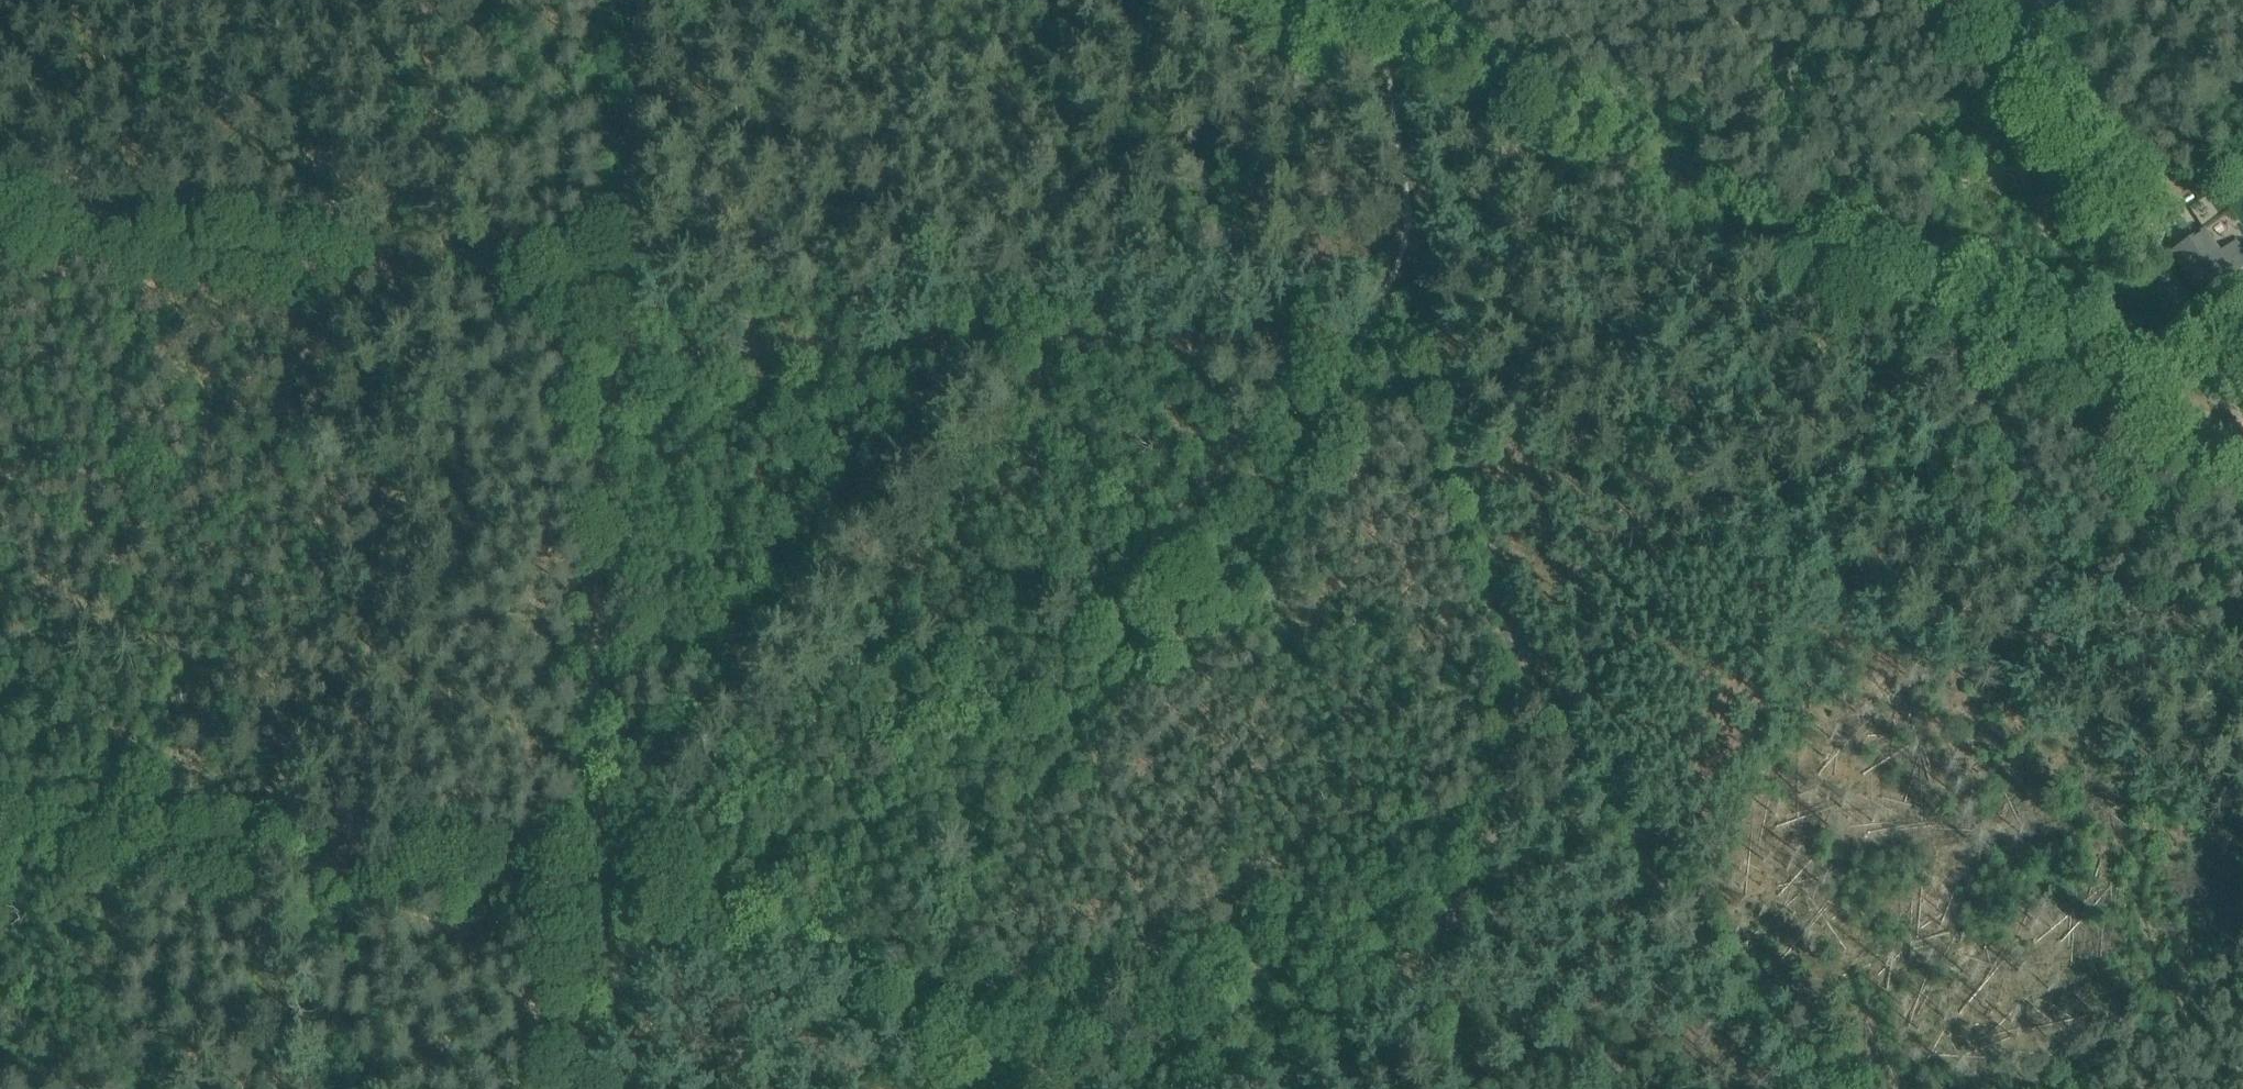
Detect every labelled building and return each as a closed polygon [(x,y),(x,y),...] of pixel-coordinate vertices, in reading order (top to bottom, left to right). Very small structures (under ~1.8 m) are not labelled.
[(2203,294),(2234,272),(2233,271),(2242,265),(2242,254),(2236,243),(2221,254),(2205,230),(2173,251),(2203,294)]
